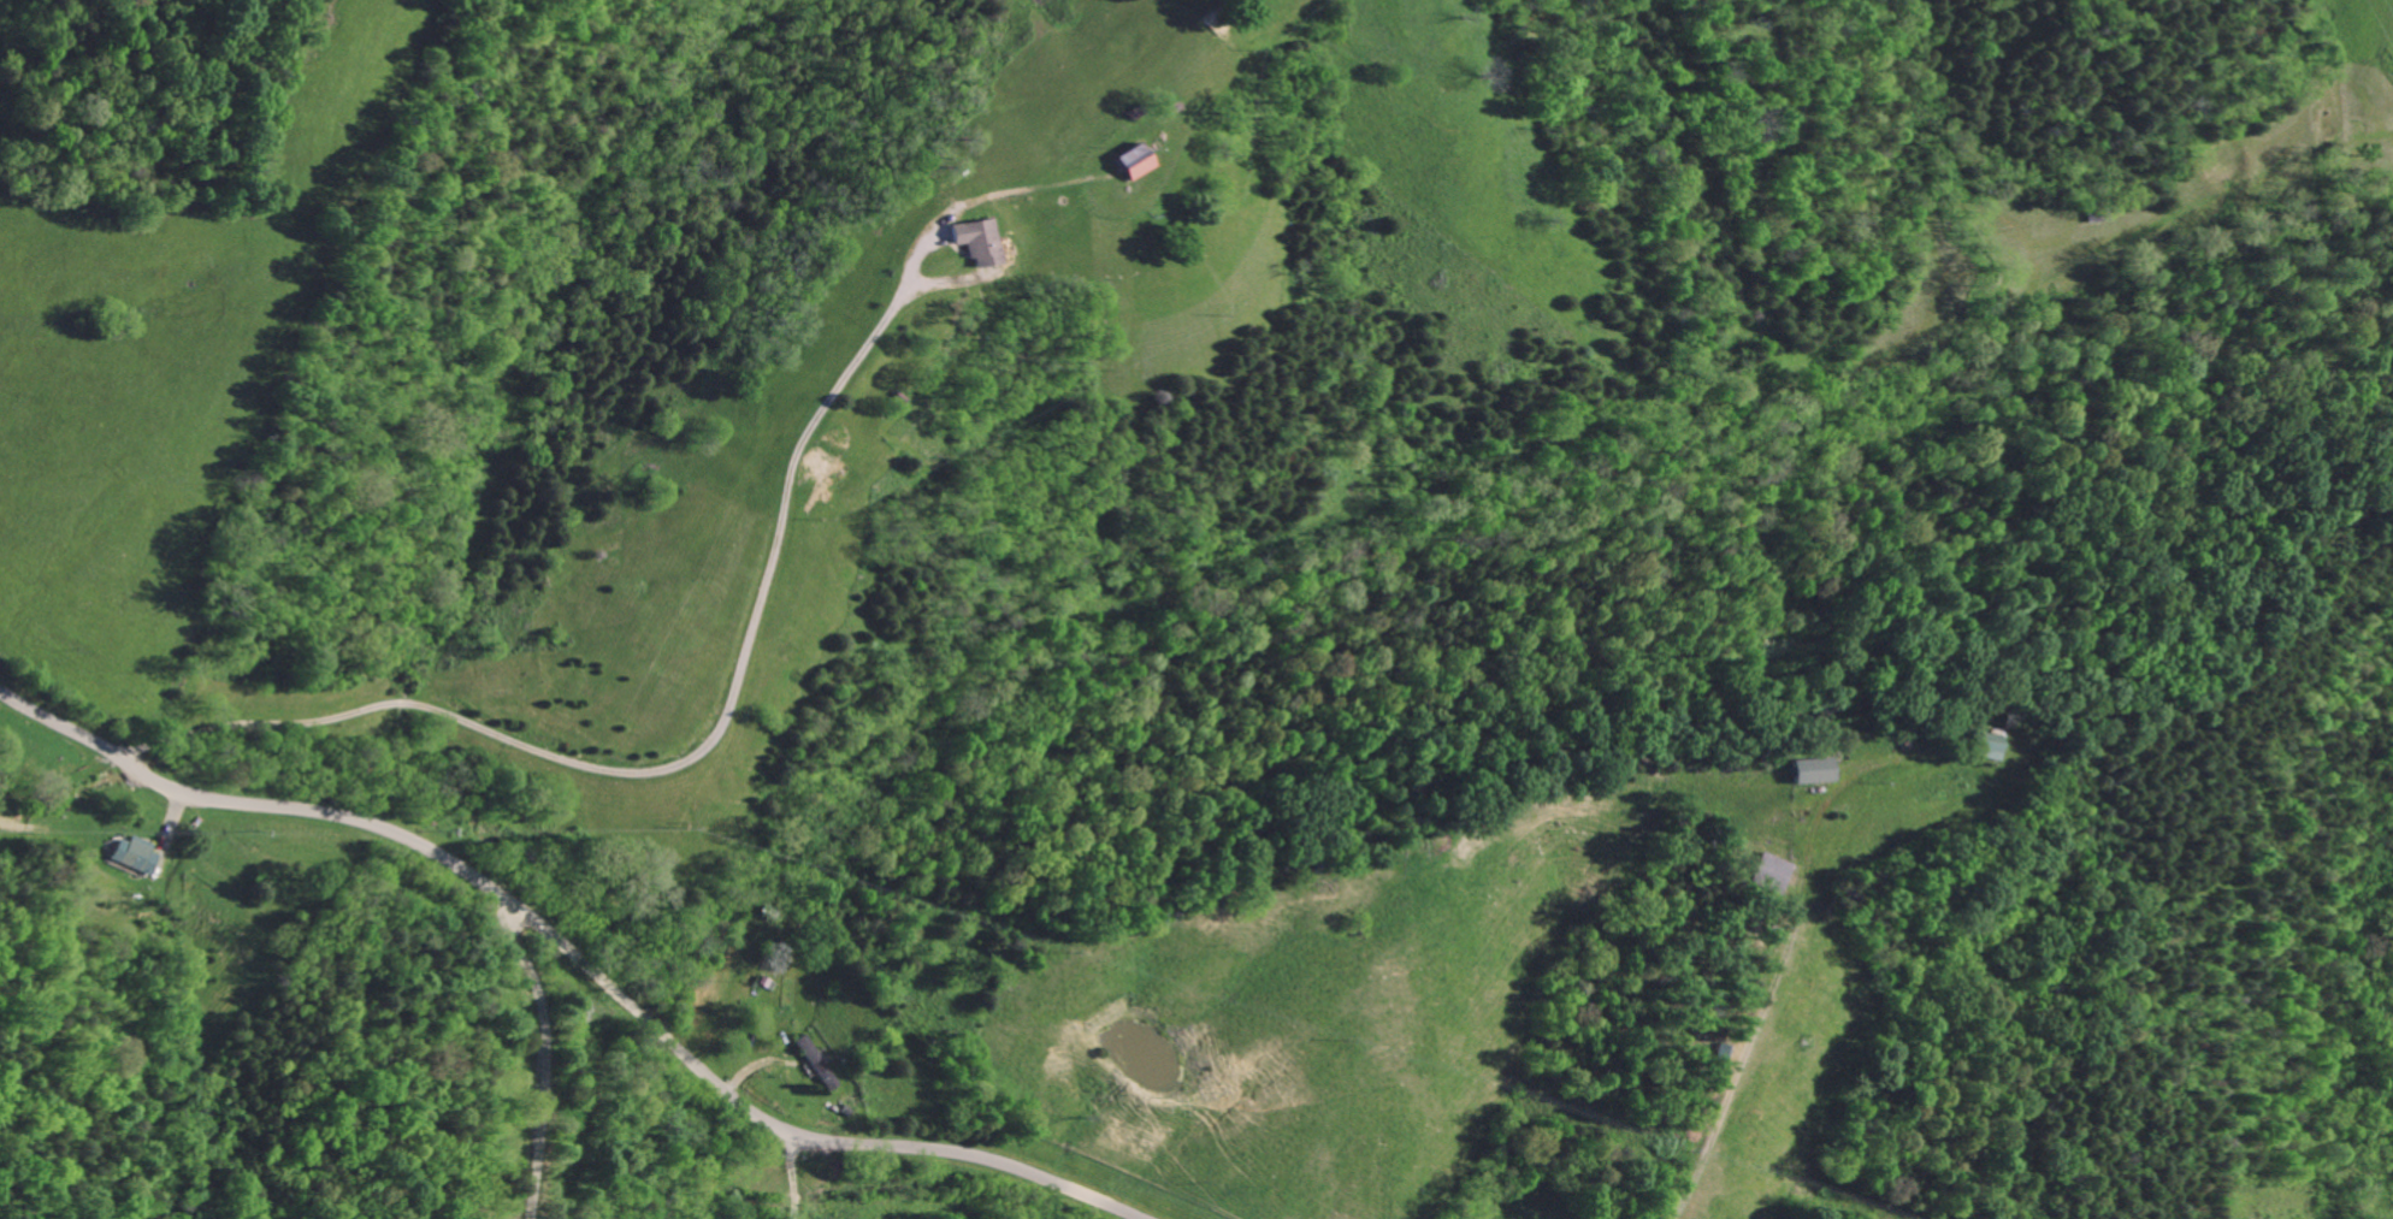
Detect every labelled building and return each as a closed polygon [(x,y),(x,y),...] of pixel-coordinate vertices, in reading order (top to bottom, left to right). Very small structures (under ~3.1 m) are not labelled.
[(1154,166),(1128,182),(1113,159),(1141,143),(1154,166)] [(2108,224),(2085,223),(2086,209),(2108,211),(2108,224)] [(951,226),(994,217),(1004,264),(975,270),(973,256),(969,258),(965,243),(955,245),(951,226)] [(1996,764),(1972,759),(1975,745),(1998,750),(1996,764)] [(1831,782),(1794,787),(1791,763),(1828,759),(1831,782)] [(148,875),(110,858),(118,840),(126,844),(131,834),(152,842),(147,853),(155,857),(148,875)] [(1789,864),(1758,851),(1745,882),(1776,895),(1789,864)] [(825,1092),(837,1085),(805,1034),(794,1041),(825,1092)]
